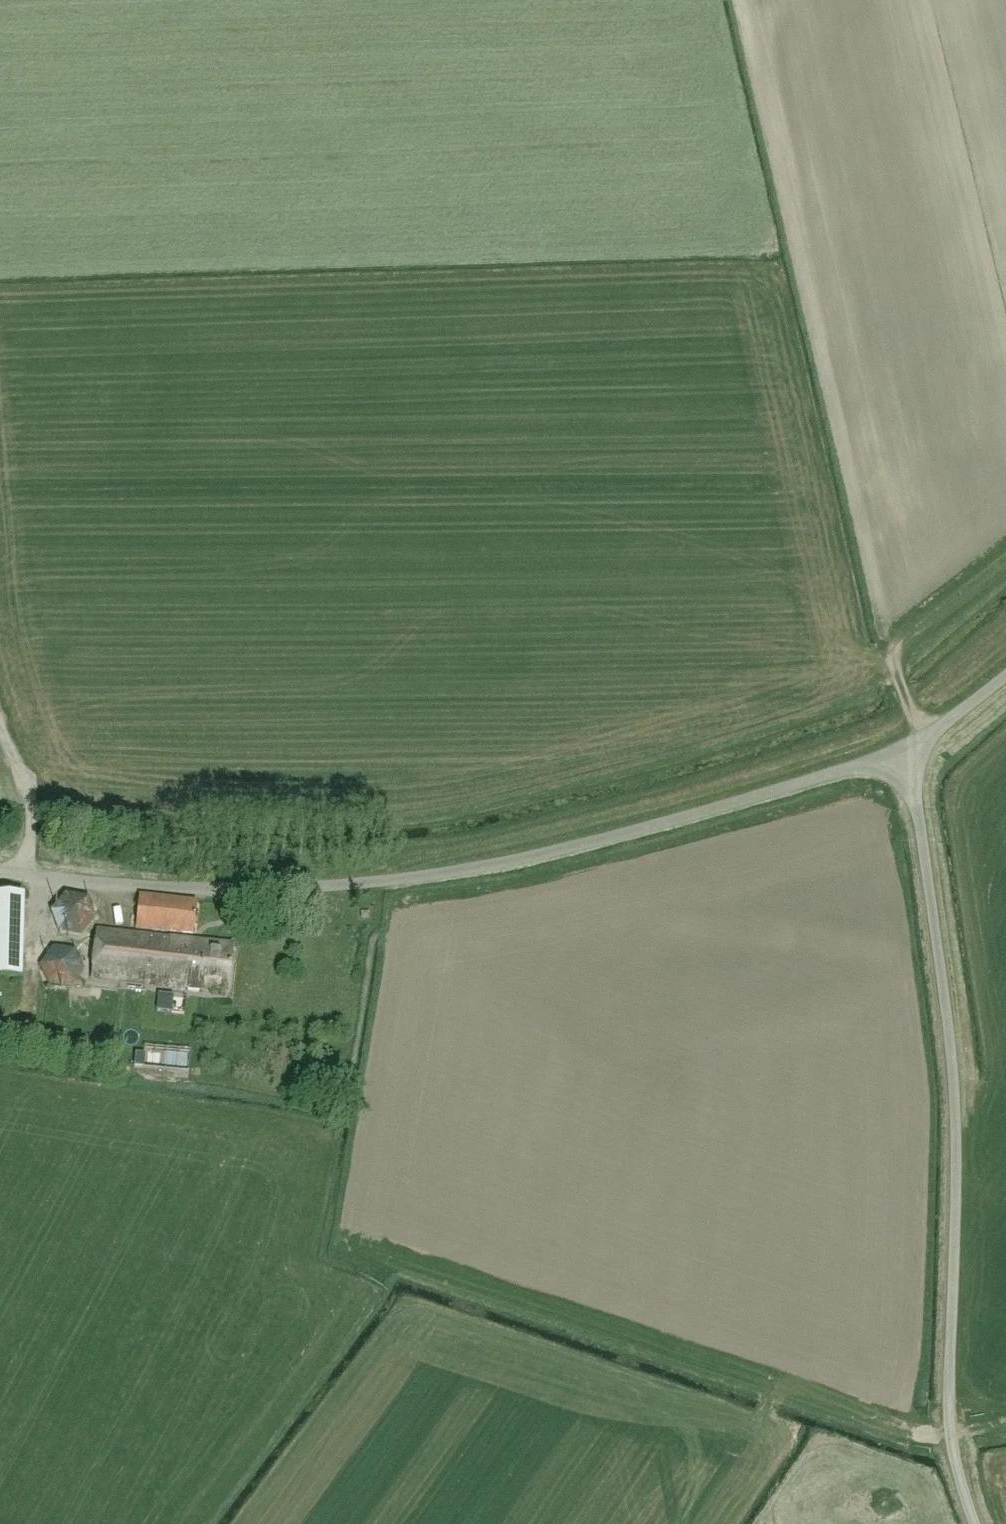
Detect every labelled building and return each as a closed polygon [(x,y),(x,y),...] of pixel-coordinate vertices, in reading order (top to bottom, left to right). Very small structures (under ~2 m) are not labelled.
[(0,894),(0,976),(21,976),(23,895),(0,894)] [(169,936),(97,929),(92,978),(228,993),(233,944),(193,940),(197,901),(139,895),(135,927),(170,931),(169,936)] [(81,948),(57,963),(68,981),(92,967),(81,948)]
